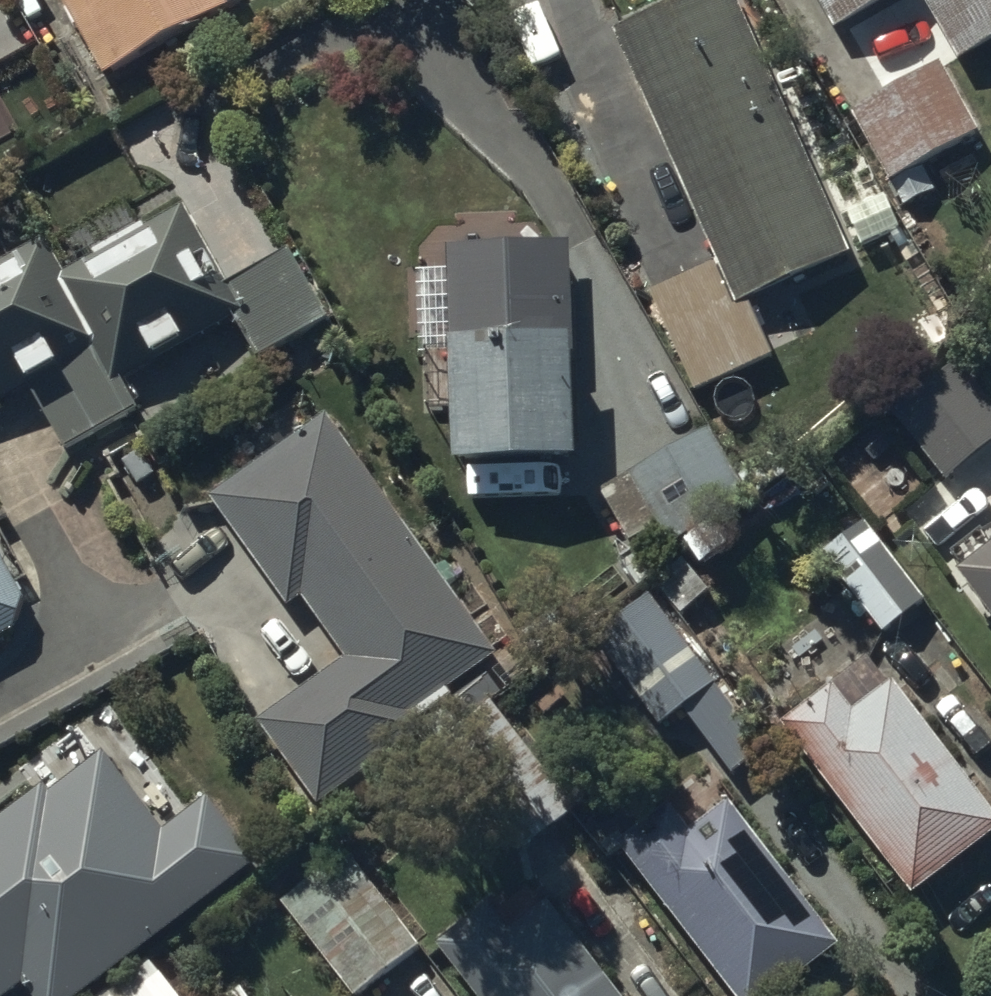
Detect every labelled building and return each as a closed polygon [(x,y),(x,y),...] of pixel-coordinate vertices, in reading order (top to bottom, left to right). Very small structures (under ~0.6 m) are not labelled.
[(104,72),(233,0),(64,0),(104,72)] [(739,0),(675,0),(613,27),(716,258),(651,287),(697,390),(773,356),(747,296),(850,251),(739,0)] [(837,17),(868,0),(828,0),(837,17)] [(961,47),(990,32),(990,0),(936,0),(961,47)] [(938,60),(850,110),(890,180),(896,176),(910,200),(936,185),(922,160),(977,129),(938,60)] [(181,199),(58,268),(111,367),(234,299),(260,346),(324,311),(287,245),(226,279),(181,199)] [(41,236),(0,258),(0,392),(32,376),(66,439),(131,404),(111,367),(58,268),(41,236)] [(579,455),(570,240),(448,242),(449,266),(414,268),(417,341),(447,340),(452,460),(579,455)] [(958,356),(891,408),(945,477),(990,441),(990,398),(958,356)] [(494,652),(327,412),(210,492),(288,603),(302,594),(346,658),(259,719),(318,803),(423,730),(417,721),(455,694),(447,684),(494,652)] [(709,426),(598,486),(636,551),(745,491),(709,426)] [(925,596),(864,519),(821,552),(882,630),(925,596)] [(958,568),(990,612),(990,544),(958,568)] [(685,558),(590,632),(661,724),(727,673),(680,612),(709,590),(685,558)] [(32,619),(0,561),(0,636),(32,619)] [(782,721),(912,891),(990,831),(990,808),(893,679),(888,683),(867,656),(782,721)] [(257,858),(207,795),(164,828),(103,749),(48,791),(43,784),(0,818),(0,995),(6,995),(23,982),(34,995),(78,995),(257,858)] [(616,841),(737,995),(766,995),(838,940),(728,799),(690,828),(669,800),(616,841)] [(347,851),(281,899),(354,994),(418,944),(347,851)] [(436,940),(479,995),(621,995),(548,902),(509,932),(486,902),(436,940)] [(148,957),(97,995),(178,995),(148,957)]
